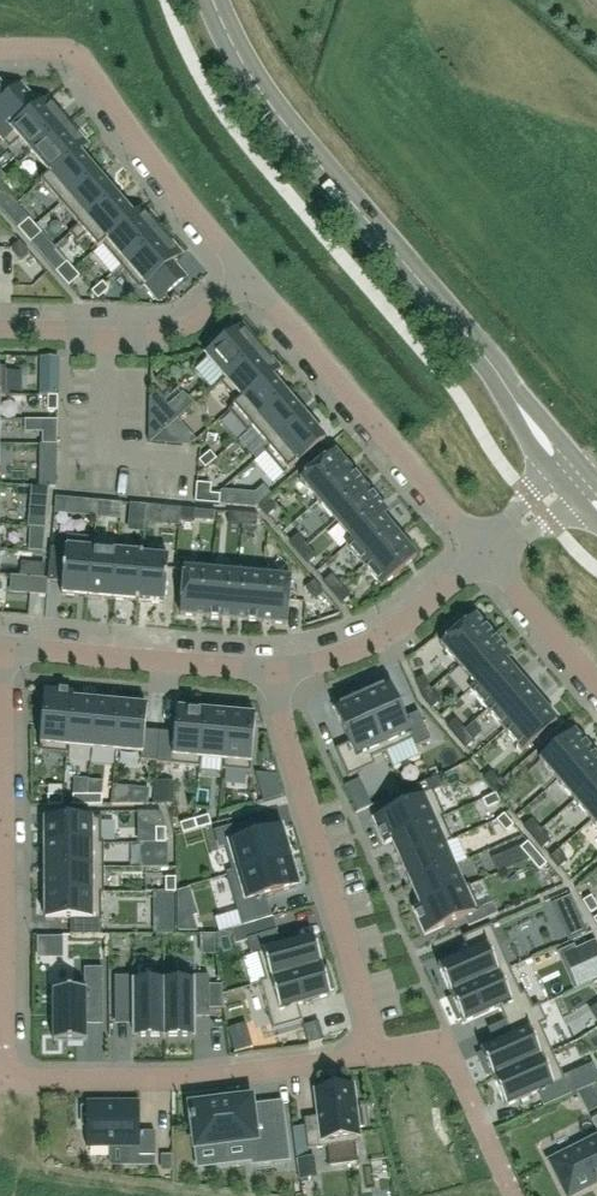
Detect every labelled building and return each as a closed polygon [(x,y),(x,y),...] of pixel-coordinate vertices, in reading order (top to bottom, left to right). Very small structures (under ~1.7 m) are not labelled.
[(38,106),(20,85),(9,95),(0,85),(0,139),(38,106)] [(29,153),(66,122),(47,99),(38,106),(0,139),(0,140),(7,149),(18,140),(29,153)] [(66,122),(29,153),(47,174),(39,182),(40,184),(77,152),(86,144),(68,123),(66,122)] [(77,152),(40,184),(59,205),(96,174),(79,154),(77,152)] [(96,174),(59,205),(76,226),(113,194),(97,175),(96,174)] [(113,194),(76,226),(67,233),(75,243),(84,235),(95,248),(132,216),(115,197),(113,194)] [(132,216),(95,248),(96,249),(101,246),(119,267),(160,231),(141,208),(132,216)] [(16,228),(23,236),(34,227),(27,219),(16,228)] [(34,227),(23,236),(29,243),(40,233),(34,227)] [(160,231),(119,267),(138,289),(143,286),(156,301),(184,276),(171,261),(180,254),(162,233),(160,231)] [(27,252),(17,241),(9,248),(19,259),(27,252)] [(54,272),(59,278),(70,269),(65,262),(54,272)] [(70,269),(59,278),(67,286),(77,277),(70,269)] [(96,299),(107,290),(101,282),(90,292),(96,299)] [(218,382),(218,383),(260,347),(241,326),(233,332),(229,328),(208,346),(212,350),(204,357),(222,378),(218,382)] [(260,347),(218,383),(235,402),(227,410),(228,411),(277,368),(260,347)] [(228,411),(245,432),(287,396),(269,376),(278,369),(277,368),(228,411)] [(146,442),(149,443),(176,419),(153,392),(147,398),(146,442)] [(46,396),(46,410),(55,411),(56,396),(46,396)] [(287,396),(245,432),(246,433),(250,429),(267,448),(262,452),(263,453),(304,417),(287,396)] [(323,439),(304,417),(263,453),(282,474),(323,439)] [(176,419),(149,443),(186,446),(194,439),(176,419)] [(203,468),(214,459),(208,451),(197,461),(203,468)] [(299,480),(317,501),(351,472),(333,451),(299,480)] [(317,501),(334,521),(368,492),(351,472),(317,501)] [(214,495),(215,494),(208,494),(209,484),(195,483),(194,494),(214,495)] [(368,492),(334,521),(350,540),(344,545),(345,546),(385,511),(368,492)] [(218,495),(215,494),(214,495),(194,494),(193,502),(217,504),(218,495)] [(265,498),(256,505),(266,516),(274,509),(265,498)] [(193,509),(179,508),(178,519),(192,520),(193,509)] [(345,546),(362,566),(397,536),(381,517),(386,512),(385,511),(345,546)] [(241,524),(242,514),(227,512),(226,523),(241,524)] [(256,515),(242,514),(241,524),(255,526),(256,515)] [(288,542),(297,553),(305,546),(296,535),(288,542)] [(87,597),(92,538),(65,536),(64,549),(49,548),(48,554),(47,565),(46,579),(46,580),(46,581),(61,583),(60,594),(87,597)] [(397,536),(362,566),(380,587),(415,557),(397,536)] [(93,538),(92,538),(87,597),(111,599),(115,552),(92,550),(93,538)] [(305,546),(297,553),(306,564),(314,556),(305,546)] [(138,554),(115,552),(111,599),(135,601),(134,603),(135,603),(140,552),(139,552),(138,554)] [(141,553),(140,552),(135,603),(137,603),(137,601),(162,604),(167,556),(141,554),(141,553)] [(206,617),(210,571),(183,569),(178,614),(206,617)] [(236,574),(210,571),(206,617),(232,619),(236,574)] [(262,576),(236,574),(232,619),(258,622),(262,576)] [(322,582),(331,592),(339,585),(330,574),(322,582)] [(289,578),(262,576),(258,622),(285,624),(289,578)] [(313,599),(322,591),(312,580),(304,588),(313,599)] [(339,585),(331,592),(341,604),(349,596),(339,585)] [(439,645),(457,666),(491,636),(474,615),(439,645)] [(491,636),(457,666),(473,685),(468,690),(509,656),(491,636)] [(509,656),(468,690),(485,710),(520,681),(504,662),(509,657),(509,656)] [(413,680),(420,697),(429,690),(423,676),(413,680)] [(520,681),(485,710),(503,730),(537,701),(520,681)] [(388,684),(360,697),(384,752),(410,740),(413,747),(429,740),(416,713),(403,719),(388,684)] [(39,692),(37,713),(41,714),(38,751),(65,754),(70,692),(43,690),(43,692),(39,692)] [(429,690),(420,697),(430,708),(438,701),(429,690)] [(70,692),(65,754),(66,754),(66,747),(90,749),(94,701),(71,699),(72,692),(70,692)] [(384,752),(360,697),(332,709),(347,743),(334,749),(346,777),(373,765),(370,758),(384,752)] [(94,701),(90,749),(114,751),(118,704),(94,701)] [(537,701),(503,730),(520,751),(555,721),(537,701)] [(118,704),(114,751),(140,753),(139,760),(155,762),(158,732),(143,731),(145,706),(118,704)] [(155,762),(155,763),(197,767),(198,758),(202,711),(175,709),(173,733),(158,732),(155,762)] [(202,711),(198,758),(222,761),(226,713),(202,711)] [(222,761),(221,769),(249,772),(253,716),(226,713),(222,761)] [(445,726),(455,737),(463,730),(453,719),(445,726)] [(463,730),(455,737),(464,748),(472,741),(463,730)] [(538,761),(555,781),(590,751),(572,731),(538,761)] [(555,781),(573,801),(596,780),(596,759),(590,751),(555,781)] [(482,778),(491,789),(499,782),(490,771),(482,778)] [(405,804),(372,818),(382,842),(442,815),(432,792),(441,787),(436,776),(400,792),(405,804)] [(573,801),(590,821),(596,815),(596,780),(573,801)] [(173,782),(155,781),(153,802),(171,804),(173,782)] [(269,797),(278,795),(274,781),(265,784),(269,797)] [(499,782),(491,789),(501,800),(509,793),(499,782)] [(147,805),(148,789),(129,787),(129,805),(147,805)] [(485,809),(498,802),(494,793),(481,800),(485,809)] [(61,805),(61,795),(46,795),(46,805),(61,805)] [(71,795),(71,805),(86,805),(86,795),(71,795)] [(100,795),(86,795),(86,805),(100,805),(100,795)] [(504,832),(511,825),(502,814),(494,820),(504,832)] [(206,815),(192,820),(195,829),(209,825),(206,815)] [(442,815),(382,842),(383,845),(390,842),(399,863),(450,840),(441,819),(443,818),(442,815)] [(43,818),(43,844),(102,844),(102,842),(99,842),(99,818),(43,818)] [(522,826),(531,836),(540,829),(530,818),(522,826)] [(195,829),(192,820),(179,824),(181,833),(195,829)] [(226,874),(226,875),(286,857),(278,828),(246,838),(242,823),(213,832),(218,848),(224,846),(232,872),(226,874)] [(154,828),(154,843),(164,843),(164,828),(154,828)] [(540,829),(531,836),(541,848),(549,840),(540,829)] [(409,886),(453,867),(443,845),(451,841),(450,840),(399,863),(409,886)] [(530,862),(539,857),(526,842),(518,848),(530,862)] [(154,843),(154,858),(164,858),(164,843),(154,843)] [(43,844),(43,869),(102,869),(102,844),(43,844)] [(548,857),(558,867),(566,860),(557,849),(548,857)] [(286,857),(226,875),(240,925),(269,917),(263,896),(295,887),(286,857)] [(545,864),(539,857),(530,862),(537,870),(545,864)] [(453,867),(409,886),(418,906),(411,909),(413,913),(469,889),(467,885),(462,887),(453,867)] [(43,869),(43,893),(99,893),(102,893),(102,869),(43,869)] [(174,892),(174,877),(164,878),(164,892),(174,892)] [(176,892),(176,901),(188,897),(186,889),(176,892)] [(478,911),(469,889),(413,913),(423,935),(463,918),(478,911)] [(43,893),(44,920),(68,920),(69,935),(100,935),(99,893),(43,893)] [(564,920),(577,915),(569,896),(556,902),(564,920)] [(589,896),(581,901),(588,913),(596,908),(589,896)] [(478,911),(463,918),(466,927),(496,914),(492,905),(478,911)] [(176,920),(176,932),(194,932),(189,915),(176,920)] [(269,917),(241,925),(245,939),(274,931),(275,931),(271,916),(269,917)] [(436,966),(449,994),(508,968),(489,925),(461,938),(468,952),(436,966)] [(258,982),(258,984),(320,966),(311,936),(278,945),(274,931),(245,939),(250,956),(256,954),(263,981),(258,982)] [(589,981),(596,977),(596,947),(595,941),(575,950),(589,981)] [(320,966),(258,984),(271,1030),(300,1021),(296,1004),(329,995),(327,991),(332,990),(325,968),(321,970),(320,966)] [(52,1042),(84,1042),(84,1010),(101,1010),(101,968),(82,968),(82,984),(52,984),(52,1042)] [(508,968),(449,994),(449,995),(451,998),(446,1000),(455,1021),(460,1019),(461,1023),(497,1007),(503,1021),(538,1006),(537,1005),(531,1008),(524,992),(519,994),(508,968)] [(162,1037),(162,976),(113,977),(113,1018),(132,1018),(133,1037),(162,1037)] [(207,976),(162,976),(162,1037),(192,1036),(192,1009),(208,1009),(207,976)] [(490,1074),(491,1078),(550,1052),(538,1025),(545,1022),(538,1006),(503,1021),(504,1022),(510,1036),(493,1043),(479,1050),(481,1053),(477,1055),(486,1076),(490,1074)] [(550,1052),(491,1078),(504,1106),(535,1092),(541,1107),(569,1095),(550,1052)] [(351,1086),(314,1090),(317,1117),(302,1119),(306,1149),(358,1143),(356,1128),(362,1127),(359,1109),(354,1110),(351,1086)] [(191,1122),(194,1148),(248,1141),(251,1164),(287,1160),(281,1113),(251,1117),(249,1099),(189,1106),(190,1117),(189,1117),(190,1123),(191,1122)] [(138,1102),(85,1102),(85,1108),(80,1108),(80,1125),(85,1125),(85,1148),(138,1148),(138,1156),(153,1156),(153,1131),(138,1132),(138,1102)] [(548,1162),(565,1195),(569,1195),(596,1182),(596,1137),(548,1162)]
